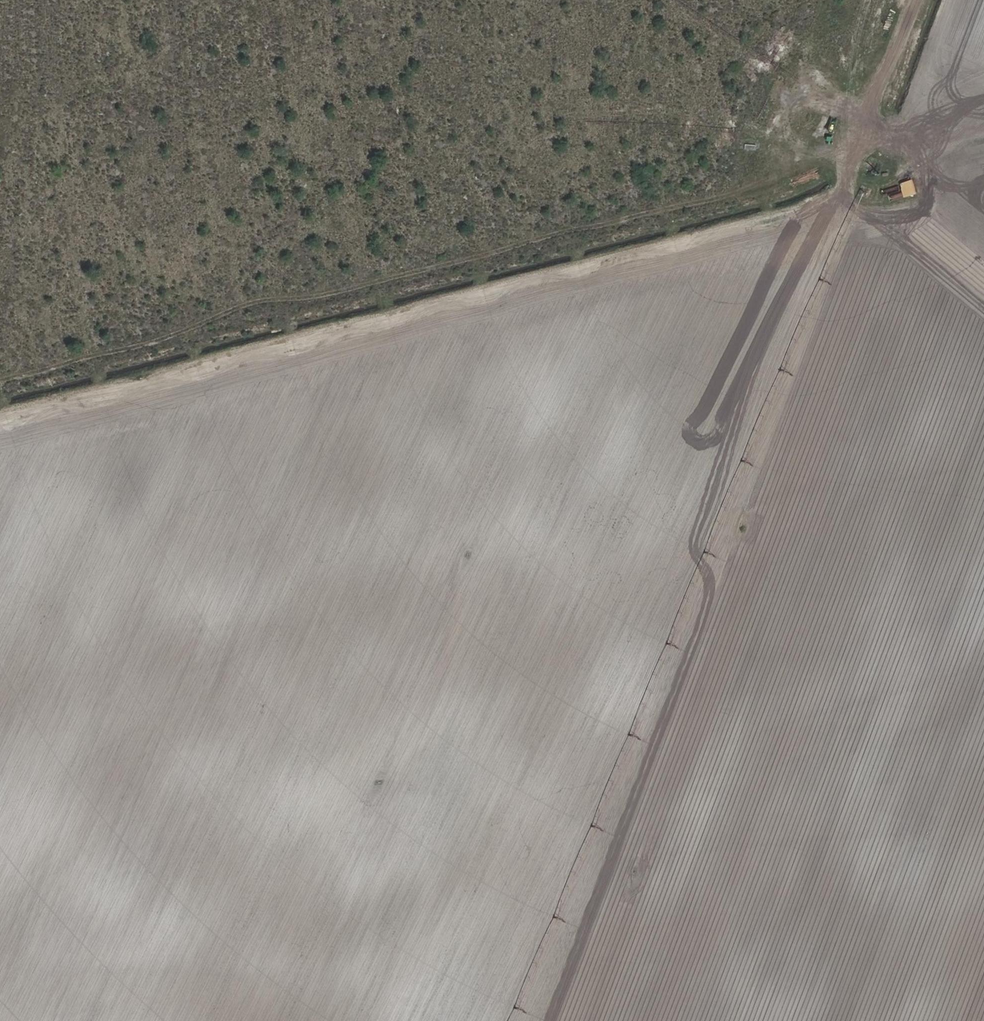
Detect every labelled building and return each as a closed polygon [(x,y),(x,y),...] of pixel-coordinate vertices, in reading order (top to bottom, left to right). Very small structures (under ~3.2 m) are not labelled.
[(885,189),(890,201),(916,191),(912,179),(885,189)]
